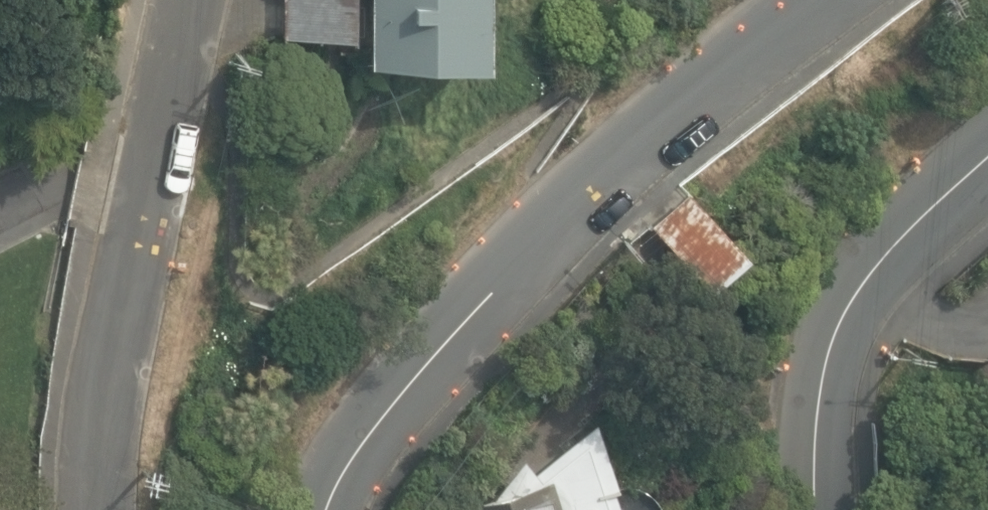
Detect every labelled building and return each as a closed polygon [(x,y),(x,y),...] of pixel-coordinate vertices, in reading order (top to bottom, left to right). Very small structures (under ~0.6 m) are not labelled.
[(279,37),(353,39),(353,0),(280,0),(279,37)] [(483,65),(484,0),(369,0),(367,63),(483,65)] [(650,224),(705,286),(743,251),(689,190),(650,224)] [(594,422),(532,472),(522,460),(495,494),(475,500),(478,509),(656,509),(656,508),(650,496),(643,488),(633,483),(625,481),(614,483),(594,422)]
